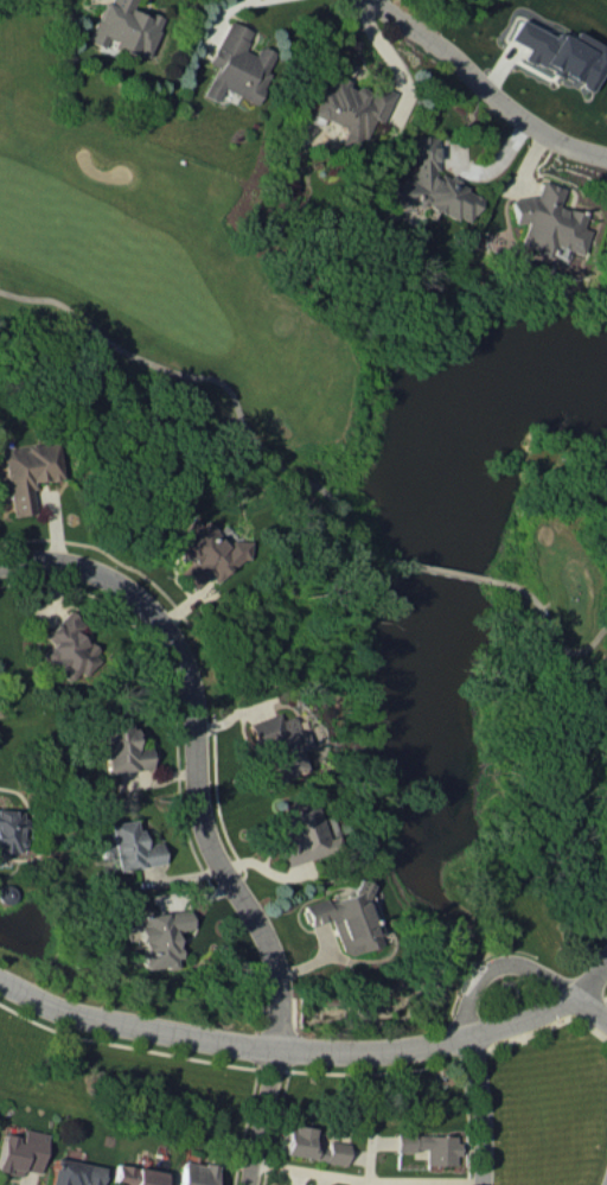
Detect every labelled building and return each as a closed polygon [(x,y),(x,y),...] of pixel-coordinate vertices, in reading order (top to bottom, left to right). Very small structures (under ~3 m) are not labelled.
[(85,37),(129,57),(136,52),(145,52),(159,15),(132,9),(136,0),(103,0),(102,2),(85,37)] [(571,30),(568,37),(554,31),(552,35),(519,18),(509,38),(527,47),(523,56),(590,91),(606,58),(606,48),(571,30)] [(200,101),(215,69),(207,62),(226,20),(269,51),(248,98),(223,89),(213,106),(200,101)] [(393,90),(371,83),(368,92),(346,84),(348,79),(324,70),(306,119),(318,124),(320,119),(344,128),(338,144),(353,149),(358,136),(364,139),(372,118),(381,121),(393,90)] [(409,178),(386,179),(386,207),(400,207),(402,202),(417,201),(454,218),(468,218),(479,194),(433,171),(435,165),(435,134),(408,134),(409,178)] [(508,198),(512,222),(524,221),(518,244),(518,248),(548,256),(550,245),(580,254),(587,228),(581,227),(584,213),(557,205),(562,186),(539,180),(535,194),(508,198)] [(51,442),(0,449),(0,477),(3,476),(8,515),(32,512),(28,481),(56,477),(51,442)] [(236,537),(224,547),(201,519),(194,524),(190,519),(166,539),(186,563),(175,573),(188,589),(206,574),(212,581),(248,551),(236,537)] [(40,634),(49,644),(39,653),(65,681),(76,670),(78,673),(97,654),(72,628),(76,624),(65,612),(40,634)] [(250,721),(269,779),(302,768),(296,750),(309,746),(303,729),(297,730),(292,714),(278,719),(276,712),(250,721)] [(103,773),(148,767),(146,742),(133,744),(131,725),(127,726),(126,716),(97,720),(103,773)] [(282,865),(330,851),(313,794),(280,804),(283,814),(280,815),(288,842),(276,846),(282,865)] [(20,852),(21,828),(22,828),(23,808),(0,807),(0,851),(20,852)] [(159,863),(157,842),(137,844),(134,819),(105,822),(107,843),(99,844),(100,857),(110,855),(112,869),(159,863)] [(302,906),(308,925),(329,919),(340,955),(384,942),(365,880),(354,883),(356,890),(302,906)] [(171,930),(188,928),(185,907),(120,916),(122,931),(135,930),(140,969),(175,965),(171,930)] [(281,1154),(343,1162),(346,1142),(325,1139),(325,1147),(308,1145),(310,1126),(285,1124),(281,1154)] [(44,1132),(18,1127),(17,1136),(0,1132),(0,1133),(0,1172),(18,1175),(19,1168),(36,1171),(44,1132)] [(395,1150),(424,1150),(424,1164),(456,1163),(456,1133),(395,1134),(395,1150)] [(51,1156),(45,1183),(54,1184),(75,1184),(76,1182),(91,1184),(97,1184),(101,1167),(51,1156)] [(213,1165),(178,1159),(174,1184),(210,1184),(213,1165)] [(113,1162),(109,1184),(158,1184),(160,1171),(113,1162)]
